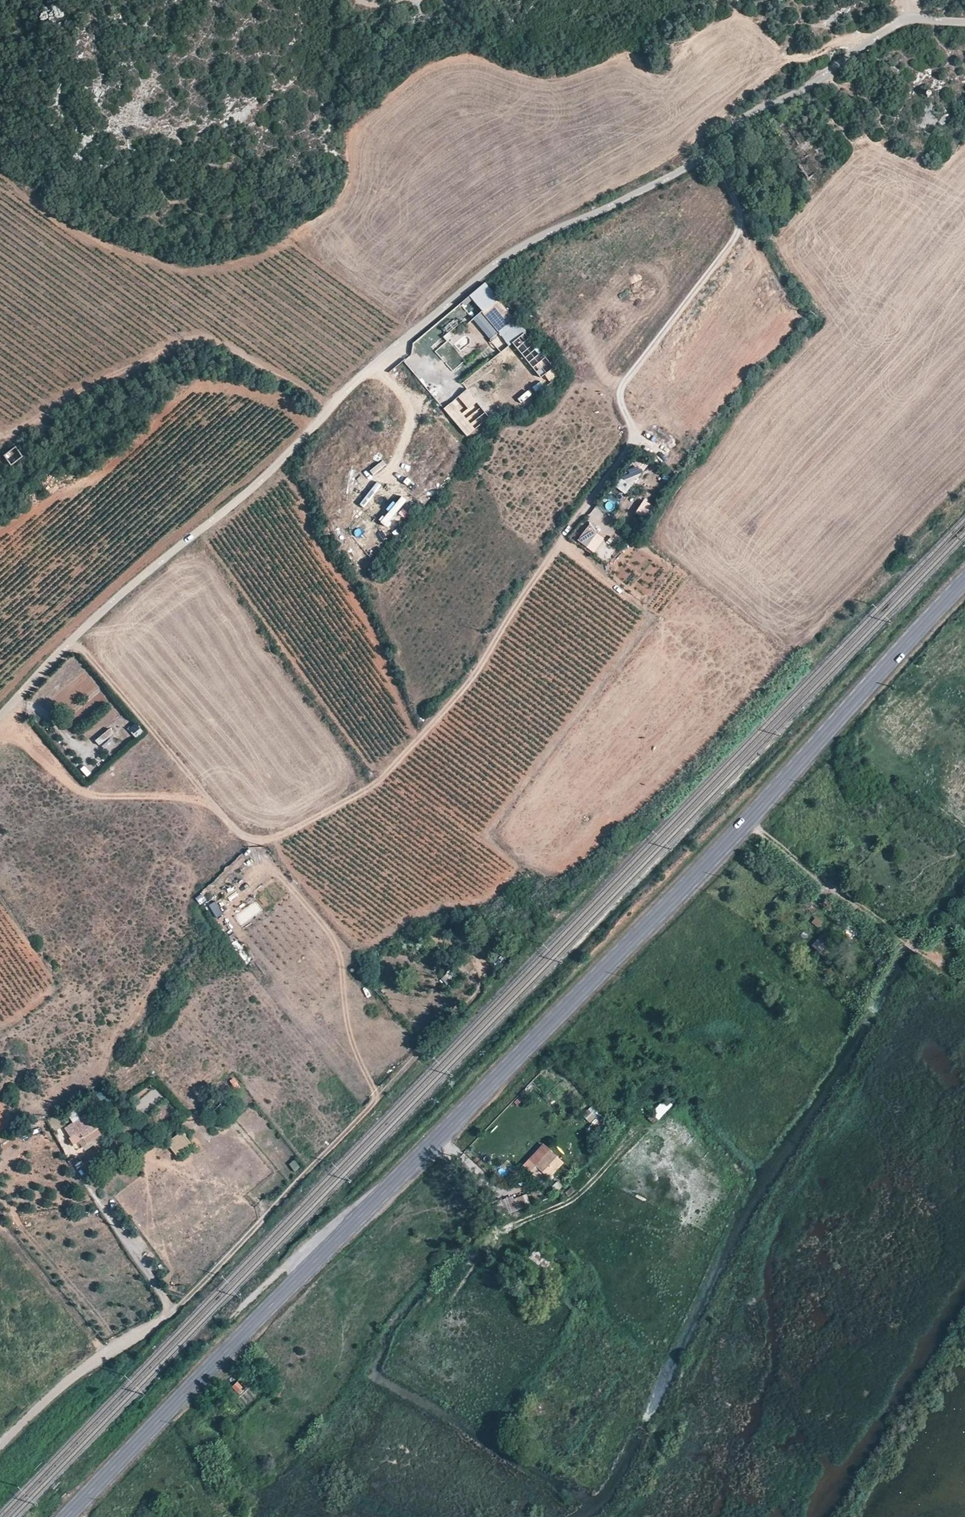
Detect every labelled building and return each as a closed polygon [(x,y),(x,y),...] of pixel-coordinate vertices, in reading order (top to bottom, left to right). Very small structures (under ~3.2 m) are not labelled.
[(499,300),(483,313),(499,332),(515,319),(499,300)] [(499,335),(492,339),(496,348),(504,344),(499,335)] [(447,341),(436,352),(454,371),(465,360),(447,341)] [(468,390),(444,409),(468,437),(491,418),(468,390)] [(18,447),(5,456),(12,467),(25,458),(18,447)] [(645,468),(635,460),(621,480),(632,488),(645,468)] [(645,500),(636,511),(644,518),(654,506),(645,500)] [(349,503),(343,510),(350,515),(356,508),(349,503)] [(363,543),(384,517),(379,512),(357,538),(363,543)] [(598,528),(590,522),(578,539),(587,545),(596,534),(594,532),(598,528)] [(608,546),(613,539),(610,537),(608,539),(605,538),(602,542),(608,546)] [(134,732),(139,728),(135,722),(130,727),(134,732)] [(110,728),(96,740),(100,746),(114,734),(110,728)] [(111,750),(115,741),(108,738),(103,747),(111,750)] [(225,932),(231,929),(226,918),(219,922),(225,932)] [(831,952),(837,946),(823,933),(813,944),(827,958),(831,952)] [(404,945),(412,940),(407,935),(399,940),(404,945)] [(844,951),(837,946),(831,952),(838,958),(844,951)] [(887,955),(890,957),(893,954),(887,948),(883,952),(887,955)] [(652,1113),(659,1120),(672,1106),(664,1100),(652,1113)] [(584,1112),(588,1123),(598,1118),(594,1107),(584,1112)] [(93,1120),(101,1132),(107,1128),(98,1116),(93,1120)] [(599,1140),(613,1125),(606,1119),(592,1134),(599,1140)] [(87,1142),(101,1132),(93,1120),(79,1130),(87,1142)] [(167,1142),(176,1156),(193,1146),(184,1132),(167,1142)] [(542,1184),(563,1162),(543,1144),(530,1159),(535,1165),(529,1171),(542,1184)] [(524,1166),(525,1168),(529,1171),(535,1165),(530,1159),(524,1166)] [(563,1185),(557,1181),(553,1186),(559,1190),(563,1185)] [(513,1196),(518,1209),(530,1204),(526,1191),(513,1196)] [(501,1199),(507,1214),(518,1209),(513,1196),(501,1199)] [(500,1217),(507,1214),(501,1199),(501,1198),(490,1202),(500,1217)] [(544,1282),(556,1265),(536,1250),(524,1266),(544,1282)] [(237,1381),(232,1385),(238,1391),(242,1387),(237,1381)] [(542,1426),(553,1410),(544,1404),(533,1419),(542,1426)]
